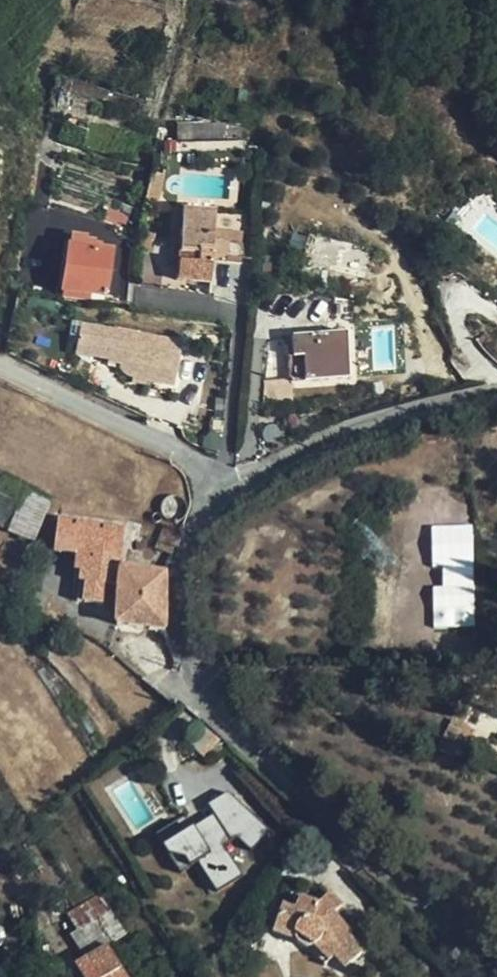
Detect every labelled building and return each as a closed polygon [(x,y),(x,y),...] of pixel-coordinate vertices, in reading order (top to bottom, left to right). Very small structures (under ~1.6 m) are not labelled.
[(245,144),(244,119),(178,121),(179,145),(245,144)] [(174,205),(170,237),(169,274),(200,277),(199,289),(238,293),(241,256),(201,251),(204,207),(174,205)] [(169,274),(170,237),(149,235),(146,257),(158,272),(169,274)] [(105,293),(110,254),(82,249),(83,239),(67,238),(61,289),(105,293)] [(284,330),(286,350),(296,350),(298,374),(341,371),(337,326),(284,330)] [(296,350),(286,350),(280,351),(282,375),(298,374),(296,350)] [(190,423),(205,391),(155,370),(141,400),(190,423)] [(284,401),(282,375),(252,377),(254,403),(284,401)] [(47,515),(58,496),(9,469),(0,485),(0,518),(34,536),(47,515)] [(123,576),(129,534),(60,517),(54,553),(90,561),(82,602),(116,611),(118,576),(123,576)] [(171,557),(182,530),(163,524),(152,551),(171,557)] [(161,630),(165,577),(123,576),(118,576),(116,611),(117,629),(161,630)] [(437,751),(450,758),(465,730),(453,723),(437,751)] [(210,803),(217,814),(166,845),(182,872),(201,861),(218,890),(245,874),(234,854),(266,835),(237,787),(210,803)] [(163,840),(215,815),(211,806),(159,831),(163,840)] [(64,922),(68,939),(84,962),(73,971),(77,976),(127,976),(108,947),(124,931),(98,896),(64,922)] [(345,934),(319,908),(286,902),(282,914),(269,912),(269,919),(247,958),(275,974),(295,943),(320,966),(323,963),(337,976),(355,956),(338,941),(345,934)]
